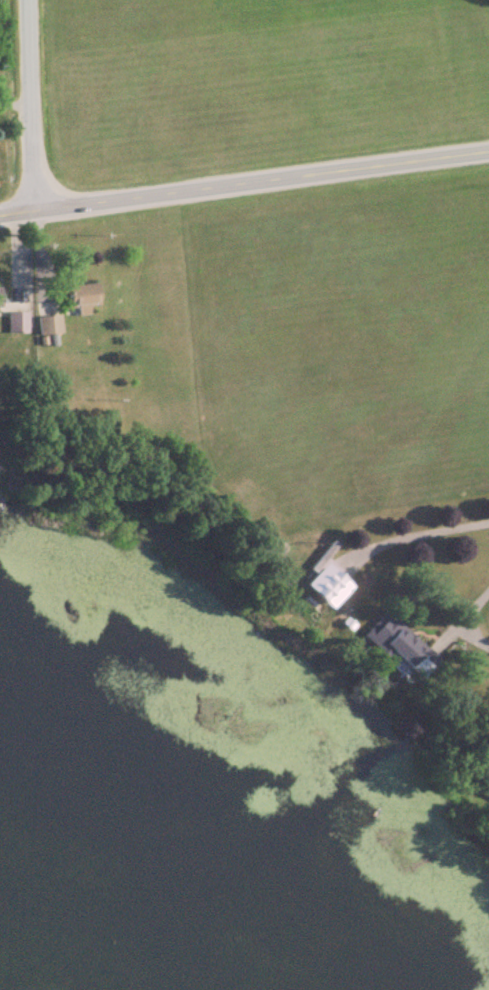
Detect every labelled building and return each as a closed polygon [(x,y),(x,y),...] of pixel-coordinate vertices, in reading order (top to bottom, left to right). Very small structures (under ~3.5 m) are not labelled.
[(99,285),(70,287),(71,310),(79,309),(79,316),(84,315),(84,308),(100,308),(99,285)] [(8,337),(27,337),(27,313),(8,313),(8,337)] [(49,340),(65,335),(59,315),(36,322),(41,338),(47,336),(49,340)] [(298,598),(313,613),(336,589),(320,574),(298,598)] [(390,658),(385,664),(409,687),(429,666),(391,629),(376,644),(390,658)]
